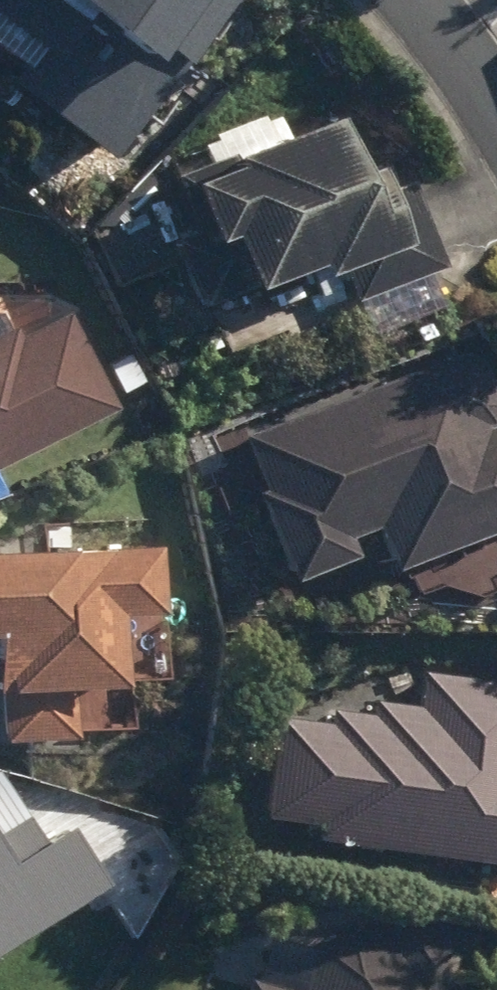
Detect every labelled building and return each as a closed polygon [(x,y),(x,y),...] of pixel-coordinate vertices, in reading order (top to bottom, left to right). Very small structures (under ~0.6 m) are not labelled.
[(18,63),(4,79),(100,156),(225,0),(0,0),(0,48),(18,63)] [(190,228),(168,237),(192,298),(194,304),(250,283),(303,263),(314,291),(315,296),(334,289),(327,271),(326,269),(335,266),(348,301),(434,268),(439,267),(406,179),(385,187),(373,192),(361,163),(347,169),(328,120),(326,115),(231,152),(170,176),(190,228)] [(110,408),(63,312),(13,338),(7,327),(0,331),(0,463),(110,408)] [(288,576),(348,554),(342,539),(347,537),(369,529),(384,568),(391,565),(496,526),(496,423),(486,426),(485,423),(494,404),(478,361),(458,351),(240,432),(236,433),(256,488),(250,491),(281,578),(288,576)] [(141,381),(125,352),(101,365),(116,394),(141,381)] [(0,550),(0,744),(71,741),(70,692),(110,692),(108,618),(148,617),(146,546),(0,550)] [(261,816),(311,822),(310,839),(314,839),(496,863),(496,684),(419,673),(414,706),(371,701),(370,715),(325,709),(323,722),(275,715),(261,816)] [(94,885),(61,831),(36,846),(20,819),(0,830),(0,943),(94,885)] [(467,934),(388,912),(380,940),(338,928),(310,944),(298,989),(452,989),(467,934)] [(243,981),(240,989),(277,989),(243,981)]
